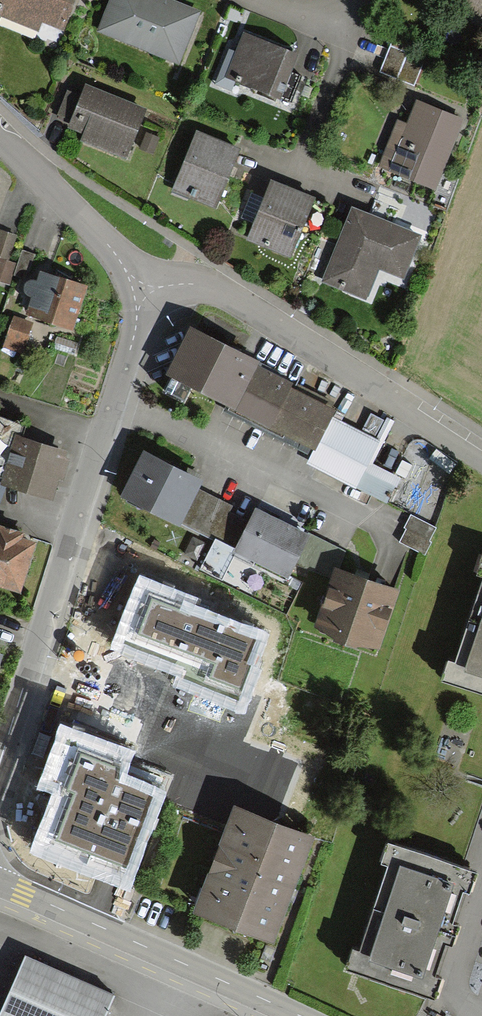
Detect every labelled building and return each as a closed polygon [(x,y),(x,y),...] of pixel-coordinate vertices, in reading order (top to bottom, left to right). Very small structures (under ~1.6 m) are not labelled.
[(73,0),(0,0),(0,14),(34,29),(39,16),(62,26),(73,0)] [(177,62),(197,14),(163,0),(113,0),(100,31),(177,62)] [(472,12),(481,16),(481,0),(476,0),(472,12)] [(247,36),(229,79),(277,98),(294,55),(247,36)] [(124,156),(143,111),(88,88),(83,99),(69,93),(60,116),(75,122),(70,134),(124,156)] [(433,189),(461,120),(419,104),(409,130),(399,126),(382,168),(433,189)] [(157,140),(148,136),(142,151),(151,154),(157,140)] [(199,136),(176,192),(213,207),(235,151),(199,136)] [(313,202),(273,186),(251,239),(292,255),(313,202)] [(417,239),(356,215),(328,283),(363,297),(375,266),(402,277),(417,239)] [(5,285),(12,267),(4,264),(14,240),(0,234),(0,236),(0,283),(5,285)] [(39,275),(25,313),(69,329),(83,291),(39,275)] [(6,348),(20,353),(29,327),(15,322),(6,348)] [(260,362),(190,327),(166,375),(235,411),(258,366),(260,362)] [(293,383),(258,366),(235,411),(313,450),(315,451),(332,417),(335,411),(290,389),(293,383)] [(380,441),(332,417),(315,451),(313,450),(306,464),(355,489),(380,441)] [(51,495),(66,456),(19,439),(23,428),(0,420),(0,477),(51,495)] [(145,457),(127,498),(234,546),(246,520),(226,511),(228,507),(194,492),(199,481),(145,457)] [(340,554),(259,509),(236,551),(288,579),(298,559),(328,575),(340,554)] [(436,527),(412,516),(399,544),(424,555),(436,527)] [(20,590),(36,544),(0,532),(0,583),(20,590)] [(481,698),(481,557),(475,555),(468,576),(475,579),(447,664),(442,662),(435,682),(481,698)] [(338,573),(321,626),(380,645),(397,592),(338,573)] [(198,599),(139,576),(110,650),(179,677),(175,688),(242,714),(260,670),(256,668),(269,635),(195,606),(198,599)] [(134,752),(61,724),(37,787),(53,793),(31,851),(128,888),(165,792),(124,776),(134,752)] [(239,809),(202,911),(278,939),(315,837),(239,809)] [(339,970),(426,1000),(431,985),(426,983),(440,942),(445,944),(451,927),(444,925),(457,888),(465,891),(470,874),(379,843),(372,865),(379,867),(351,952),(346,950),(339,970)] [(111,997),(27,961),(3,1015),(103,1015),(111,997)]
